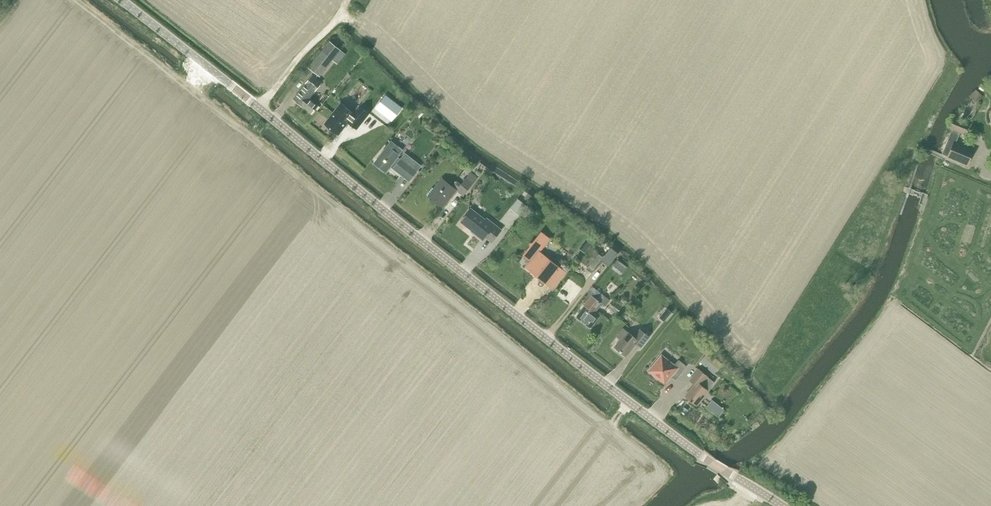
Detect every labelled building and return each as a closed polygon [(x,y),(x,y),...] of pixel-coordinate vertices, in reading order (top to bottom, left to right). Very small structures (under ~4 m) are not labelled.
[(329,42),(322,51),(308,67),(320,77),(341,51),(329,42)] [(304,85),(293,99),(302,107),(303,107),(312,114),(319,106),(309,98),(314,93),(322,83),(312,75),(304,85)] [(983,97),(976,90),(969,96),(976,104),(983,97)] [(341,104),(335,111),(325,125),(338,135),(347,122),(357,130),(369,113),(360,106),(354,113),(341,104)] [(417,106),(413,111),(419,117),(424,112),(417,106)] [(942,154),(948,157),(967,165),(973,150),(956,143),(960,133),(964,135),(969,123),(954,117),(949,129),(952,130),(942,154)] [(394,169),(409,181),(416,172),(421,165),(405,153),(400,159),(397,157),(403,150),(391,142),(374,163),(385,172),(392,164),(395,167),(394,169)] [(456,181),(452,187),(442,178),(428,196),(443,208),(459,188),(466,193),(478,178),(471,172),(461,185),(456,181)] [(533,196),(528,192),(524,197),(529,201),(533,196)] [(461,221),(471,230),(471,231),(483,240),(485,237),(492,242),(501,230),(487,219),(486,220),(471,209),(461,221)] [(540,280),(539,282),(539,286),(543,286),(545,284),(552,290),(566,272),(540,252),(550,239),(541,232),(532,243),(529,243),(530,246),(523,255),(530,261),(525,268),(540,280)] [(592,271),(603,257),(594,250),(583,263),(592,271)] [(591,295),(602,304),(602,303),(605,305),(609,300),(591,286),(587,292),(591,295)] [(585,306),(576,317),(590,328),(599,317),(594,313),(602,304),(591,295),(584,305),(585,306)] [(627,301),(622,297),(618,303),(622,307),(627,301)] [(617,314),(622,308),(613,301),(608,307),(617,314)] [(672,313),(667,308),(659,317),(665,322),(672,313)] [(627,332),(623,329),(617,337),(621,340),(615,347),(626,356),(636,344),(641,347),(649,337),(640,330),(634,337),(627,332)] [(649,371),(665,384),(673,373),(678,377),(687,366),(679,360),(674,366),(662,355),(649,371)] [(695,384),(685,396),(696,405),(708,391),(701,385),(707,376),(699,370),(690,381),(695,384)]
